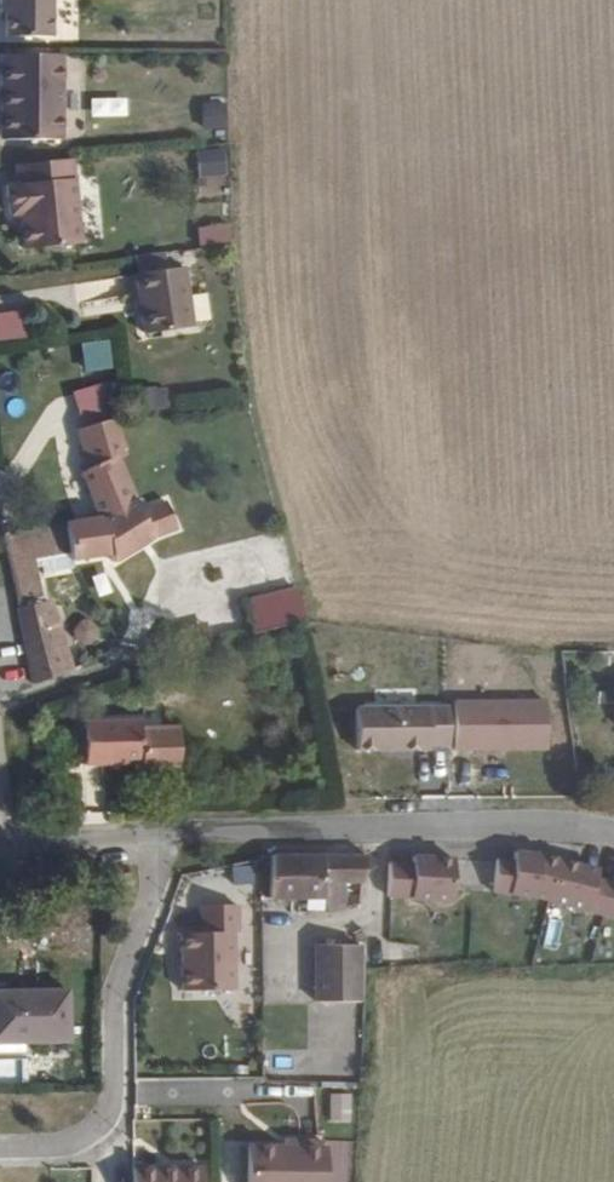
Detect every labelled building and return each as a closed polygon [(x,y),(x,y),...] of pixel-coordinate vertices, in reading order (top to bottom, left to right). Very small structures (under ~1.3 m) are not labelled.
[(43,44),(44,0),(47,0),(0,0),(0,42),(43,44)] [(55,61),(0,60),(0,145),(54,145),(55,61)] [(222,102),(200,102),(200,130),(223,130),(222,102)] [(196,151),(197,177),(224,176),(223,150),(196,151)] [(78,248),(66,163),(10,171),(13,190),(4,191),(6,221),(18,221),(21,254),(78,248)] [(194,228),(196,246),(228,244),(227,225),(194,228)] [(131,255),(131,271),(164,269),(163,254),(131,255)] [(193,332),(184,272),(137,280),(145,341),(193,332)] [(23,341),(22,314),(0,315),(0,342),(23,341)] [(127,431),(125,422),(125,416),(114,418),(111,378),(102,380),(105,420),(75,425),(82,460),(77,462),(89,509),(130,497),(119,433),(127,431)] [(164,534),(186,528),(180,495),(158,500),(164,534)] [(149,537),(164,534),(158,500),(132,505),(130,497),(89,509),(63,517),(73,545),(76,554),(98,547),(105,568),(150,544),(149,537)] [(12,608),(29,682),(68,656),(58,608),(51,610),(50,600),(37,555),(73,545),(63,517),(3,536),(12,608)] [(284,630),(285,626),(281,597),(225,605),(231,646),(284,630)] [(451,754),(545,752),(544,699),(450,701),(451,754)] [(351,707),(352,755),(447,753),(447,706),(351,707)] [(175,767),(171,722),(135,725),(135,717),(74,720),(76,766),(136,762),(138,769),(175,767)] [(323,894),(323,847),(323,846),(272,845),(272,853),(273,895),(323,894)] [(362,897),(363,849),(323,847),(323,894),(323,897),(362,897)] [(509,854),(527,856),(528,850),(510,848),(509,854)] [(528,893),(613,917),(613,882),(589,876),(590,873),(573,868),(574,862),(542,854),(528,850),(527,856),(509,854),(508,857),(491,854),(487,887),(528,893)] [(447,896),(450,854),(426,852),(426,858),(408,858),(384,857),(382,890),(405,891),(405,893),(447,896)] [(592,866),(574,862),(573,868),(590,873),(592,866)] [(125,865),(110,870),(114,881),(128,876),(125,865)] [(252,865),(234,866),(235,882),(253,881),(252,865)] [(201,930),(182,931),(181,987),(231,988),(232,930),(238,930),(238,903),(201,903),(201,930)] [(316,1006),(362,1006),(362,911),(342,911),(341,928),(319,928),(316,1006)] [(66,988),(0,986),(0,1048),(23,1048),(25,1033),(66,1035),(66,988)] [(297,1139),(247,1138),(246,1181),(325,1181),(326,1139),(321,1139),(321,1133),(297,1132),(297,1139)] [(200,1164),(175,1164),(175,1167),(156,1168),(156,1164),(131,1165),(131,1181),(200,1181),(200,1164)]
